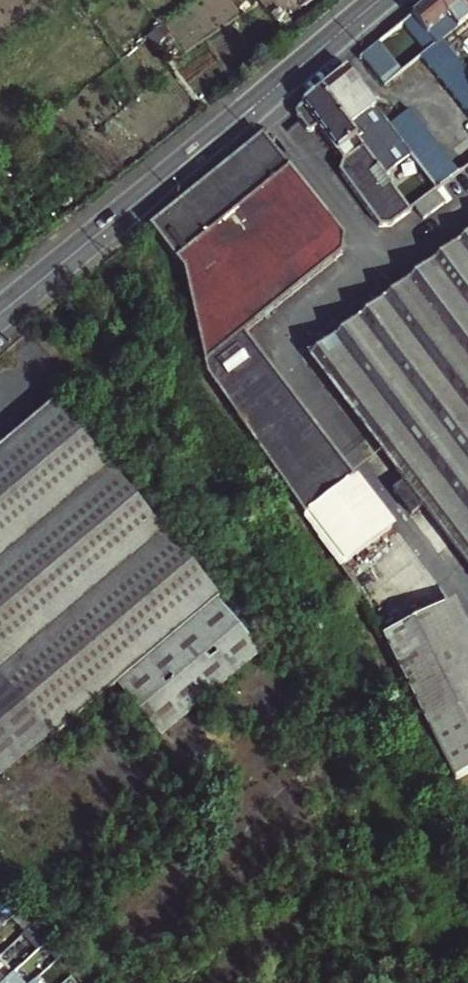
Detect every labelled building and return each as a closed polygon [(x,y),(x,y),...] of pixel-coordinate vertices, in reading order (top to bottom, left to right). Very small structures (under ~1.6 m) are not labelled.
[(456,28),(467,18),(467,14),(457,0),(428,0),(374,44),(387,62),(424,33),(445,16),(456,28)] [(467,14),(467,0),(457,0),(467,14)] [(443,39),(456,28),(445,16),(424,33),(435,46),(443,39)] [(467,119),(467,70),(443,39),(435,46),(420,58),(467,119)] [(345,68),(321,88),(376,165),(402,145),(388,127),(345,68)] [(389,226),(409,211),(385,178),(376,165),(321,88),(302,104),(303,106),(297,110),(296,115),(309,132),(313,132),(321,127),(347,159),(341,172),(380,225),(389,226)] [(388,127),(402,145),(411,158),(412,158),(436,191),(458,174),(410,110),(388,127)] [(185,273),(204,362),(207,376),(339,566),(387,530),(392,526),(243,331),(343,254),(346,239),(263,136),(152,226),(185,273)] [(376,165),(385,178),(411,158),(402,145),(376,165)] [(395,470),(384,478),(412,515),(423,507),(467,566),(467,234),(404,283),(396,273),(381,285),(388,295),(308,356),(395,470)] [(51,741),(115,687),(159,739),(262,649),(54,403),(0,448),(0,681),(51,741)] [(436,593),(387,530),(339,566),(354,588),(378,636),(425,728),(467,705),(467,655),(436,593)] [(0,681),(0,776),(4,780),(51,741),(0,681)] [(48,941),(33,926),(25,933),(40,949),(48,941)] [(7,980),(4,982),(16,982),(24,975),(18,970),(7,980)]
